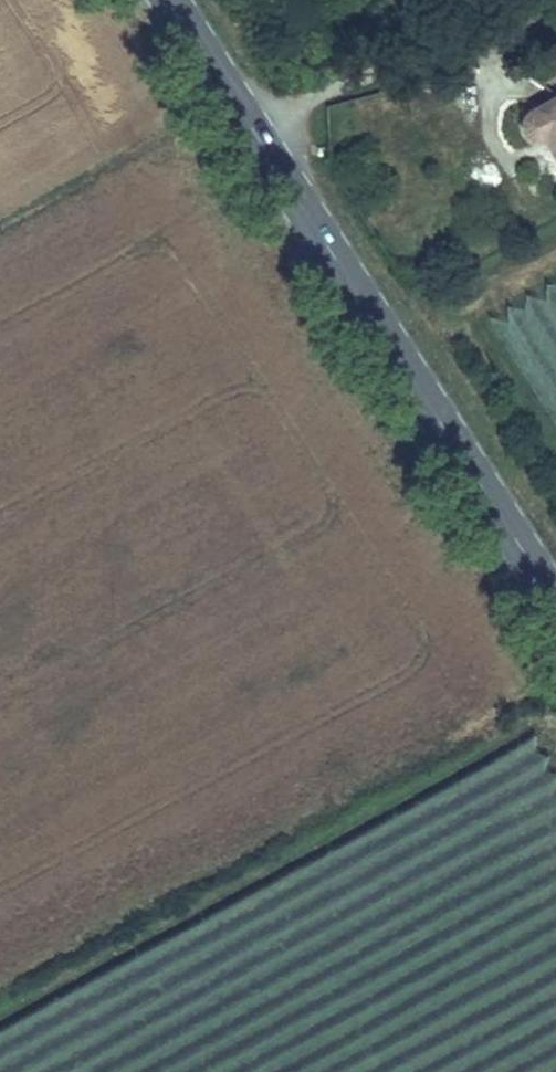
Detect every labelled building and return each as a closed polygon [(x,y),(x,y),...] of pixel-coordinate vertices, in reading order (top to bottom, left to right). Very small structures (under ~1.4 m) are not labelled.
[(525,129),(527,136),(532,141),(539,144),(552,139),(555,145),(555,104),(531,119),(526,124),(525,129)] [(548,154),(555,168),(555,150),(548,154)]
